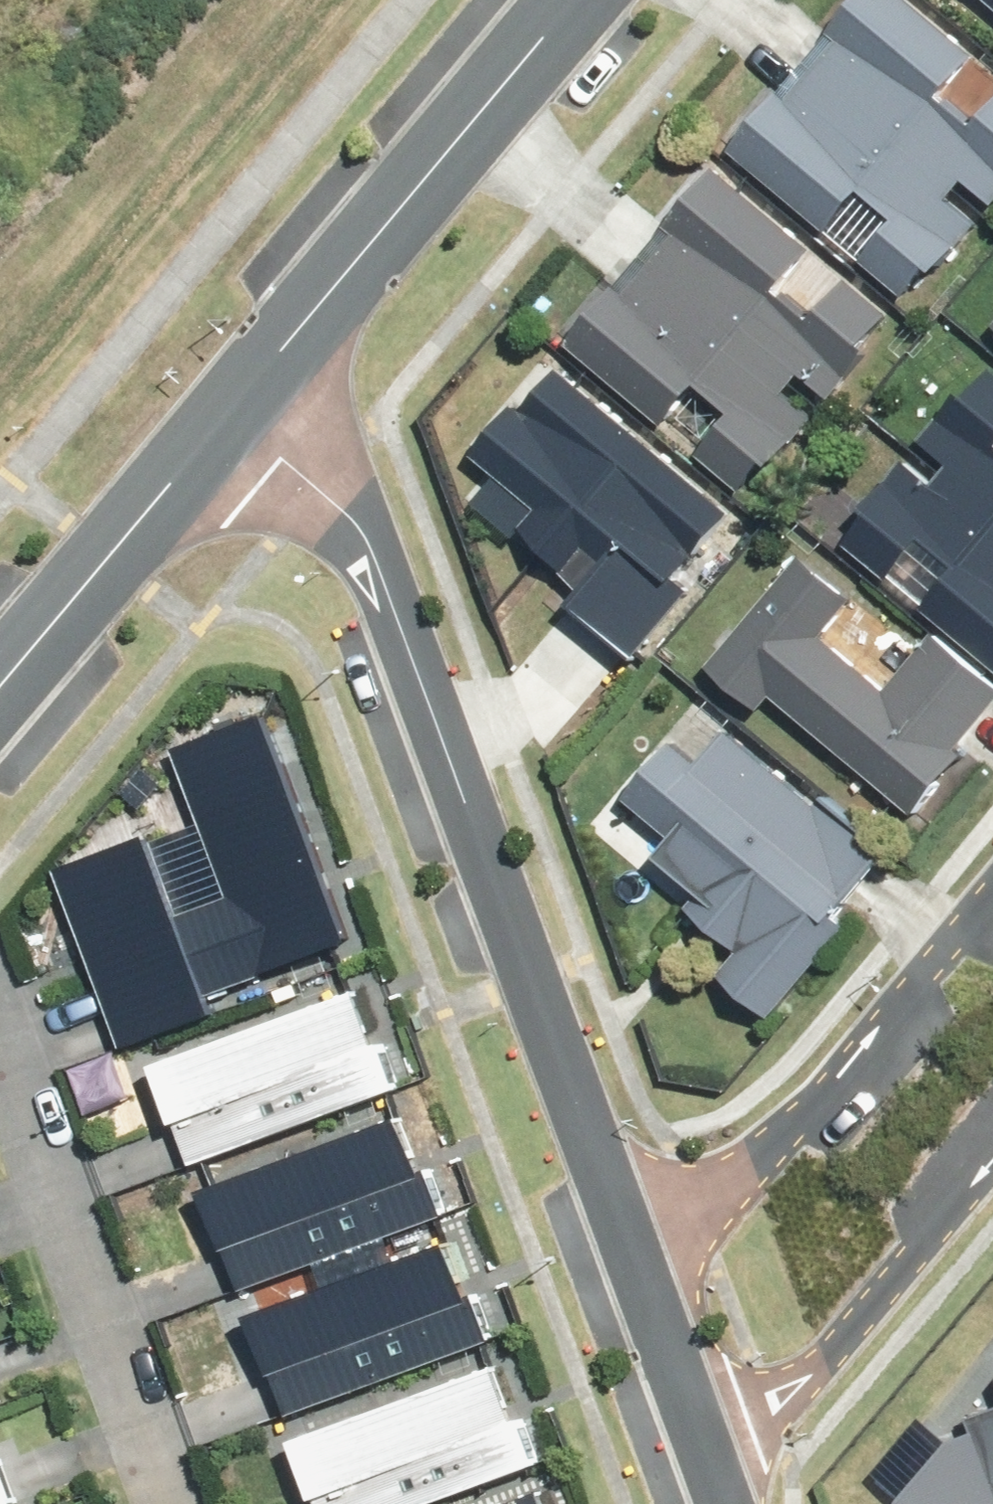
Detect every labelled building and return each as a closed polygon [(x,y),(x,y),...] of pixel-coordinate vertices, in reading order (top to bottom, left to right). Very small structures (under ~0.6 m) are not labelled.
[(720,147),(818,228),(851,189),(888,220),(856,259),(897,294),(919,267),(924,271),(948,242),(951,245),(970,223),(941,198),(957,179),(986,203),(992,195),(992,95),(967,126),(930,95),(966,53),(903,0),(843,0),(819,28),(824,32),(772,93),(768,89),(720,147)] [(992,10),(992,0),(981,0),(992,10)] [(603,281),(555,337),(656,421),(688,382),(723,411),(690,450),(735,487),(757,461),(762,465),(787,436),(790,439),(807,418),(777,393),(794,372),(824,397),(843,375),(840,372),(860,348),(855,344),(883,312),(841,277),(805,319),(768,289),(804,246),(706,164),(657,222),(662,226),(610,287),(603,281)] [(838,542),(992,672),(992,446),(990,443),(992,439),(992,374),(985,367),(961,396),(955,391),(915,439),(943,463),(927,482),(897,456),(853,508),(862,515),(838,542)] [(488,473),(467,498),(574,587),(561,602),(628,657),(684,590),(668,577),(723,510),(552,369),(526,400),(516,392),(465,454),(488,473)] [(702,665),(752,707),(763,694),(903,811),(953,752),(948,748),(992,694),(992,690),(927,635),(880,691),(813,635),(844,599),(793,557),(702,665)] [(136,833),(48,868),(118,1045),(206,1011),(199,992),(341,937),(253,713),(168,747),(226,895),(169,917),(136,833)] [(714,974),(765,1016),(839,927),(823,914),(879,847),(727,720),(691,763),(664,741),(618,796),(665,835),(649,855),(694,893),(682,906),(734,949),(714,974)] [(344,990),(141,1065),(162,1122),(166,1120),(182,1163),(381,1090),(344,990)] [(388,1116),(189,1191),(211,1249),(217,1247),(233,1290),(433,1214),(416,1169),(409,1172),(388,1116)] [(434,1242),(236,1314),(258,1374),(263,1372),(278,1414),(480,1340),(464,1296),(455,1299),(434,1242)] [(279,1440),(300,1498),(305,1496),(308,1503),(415,1503),(523,1465),(506,1420),(504,1421),(484,1366),(279,1440)] [(909,1496),(912,1503),(992,1503),(992,1405),(978,1410),(981,1420),(954,1428),(930,1406),(875,1465),(909,1496)] [(494,1503),(535,1503),(530,1491),(494,1503)]
